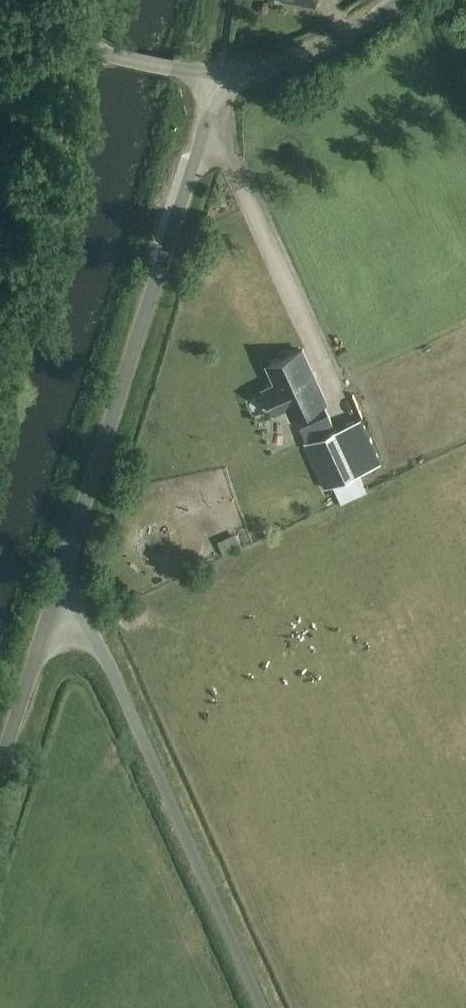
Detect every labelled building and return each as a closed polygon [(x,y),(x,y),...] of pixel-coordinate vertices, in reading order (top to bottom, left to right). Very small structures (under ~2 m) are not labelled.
[(269,368),(276,383),(262,389),(272,411),(280,407),(282,411),(287,409),(291,418),(324,403),(301,353),(269,368)] [(363,423),(383,416),(376,393),(324,414),(332,433),(304,445),(324,489),(331,486),(339,503),(365,490),(358,474),(370,469),(350,425),(362,419),(363,423)] [(278,420),(256,424),(262,457),(284,453),(278,420)] [(237,514),(241,531),(257,527),(253,511),(237,514)]
